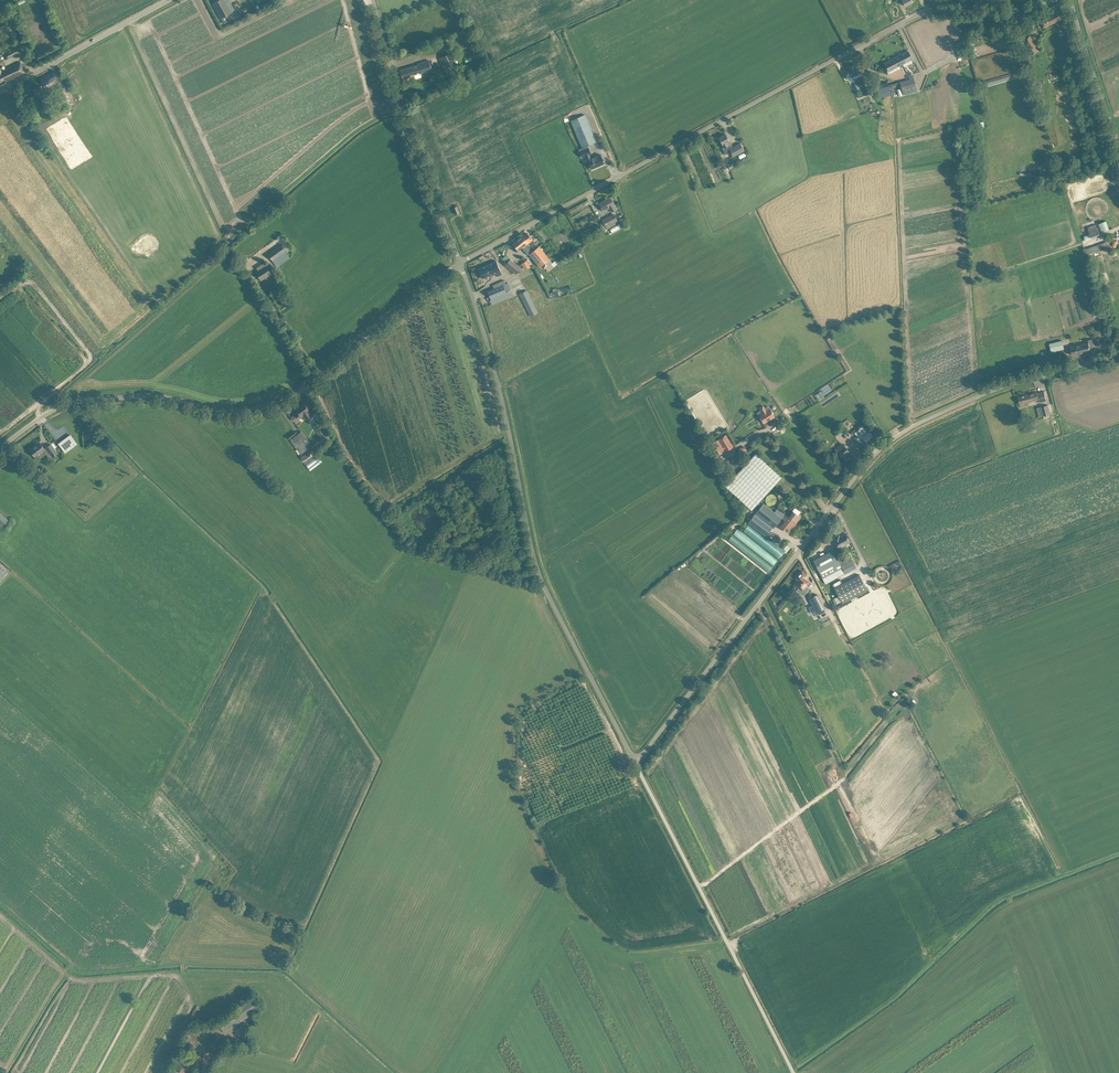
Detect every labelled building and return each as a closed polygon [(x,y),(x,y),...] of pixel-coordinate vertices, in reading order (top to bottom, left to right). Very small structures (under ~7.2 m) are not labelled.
[(215,8),(221,18),(235,10),(230,0),(218,0),(213,3),(215,8)] [(1055,13),(1054,12),(1039,20),(1043,28),(1066,17),(1062,9),(1055,13)] [(7,40),(17,35),(12,24),(1,29),(7,40)] [(1065,31),(1067,38),(1069,44),(1074,43),(1072,36),(1070,29),(1065,31)] [(1030,52),(1037,49),(1031,35),(1023,39),(1030,52)] [(962,41),(954,43),(959,58),(966,56),(962,41)] [(16,46),(4,53),(7,59),(19,52),(16,46)] [(908,51),(898,56),(902,64),(912,59),(908,51)] [(439,58),(444,70),(455,65),(449,53),(439,58)] [(902,64),(898,56),(884,63),(889,71),(902,64)] [(418,63),(418,64),(400,70),(403,79),(421,73),(421,75),(433,72),(429,60),(418,63)] [(5,79),(5,80),(21,74),(24,72),(22,69),(23,68),(21,64),(20,61),(1,70),(0,69),(0,82),(5,79)] [(849,67),(849,68),(853,75),(855,78),(858,77),(860,80),(862,79),(855,64),(849,67)] [(89,67),(76,74),(80,82),(82,81),(91,76),(93,80),(97,78),(95,74),(95,75),(93,75),(90,69),(89,67)] [(842,71),(845,76),(846,79),(853,75),(849,68),(842,71)] [(40,78),(42,83),(44,86),(54,80),(56,78),(52,71),(40,78)] [(1018,73),(990,80),(991,84),(1019,76),(1018,73)] [(903,94),(917,91),(913,74),(908,75),(910,79),(900,82),(903,94)] [(892,94),(891,91),(888,81),(881,83),(880,78),(873,80),(877,95),(880,94),(881,98),(892,94)] [(855,91),(860,89),(857,82),(852,85),(855,91)] [(33,89),(37,98),(41,96),(39,93),(43,91),(43,90),(40,85),(33,89)] [(62,90),(60,85),(51,89),(54,94),(62,90)] [(585,114),(570,120),(580,142),(583,149),(579,151),(582,157),(586,156),(591,168),(596,167),(595,166),(600,164),(600,165),(604,163),(603,160),(604,160),(603,159),(601,154),(591,158),(590,154),(591,153),(589,147),(587,147),(587,146),(597,142),(594,136),(585,115),(585,114)] [(725,154),(731,151),(733,156),(744,150),(741,143),(733,147),(731,144),(729,139),(726,134),(719,138),(724,147),(722,148),(725,154)] [(615,204),(613,202),(610,197),(604,200),(605,201),(600,204),(599,203),(601,208),(603,211),(609,207),(612,211),(616,209),(614,205),(615,204)] [(616,224),(615,222),(617,221),(614,214),(602,220),(606,227),(607,229),(616,224)] [(1101,232),(1109,229),(1106,221),(1098,224),(1101,232)] [(1090,234),(1084,236),(1085,241),(1092,239),(1091,237),(1100,234),(1096,224),(1087,227),(1090,234)] [(523,235),(521,236),(529,247),(535,242),(528,233),(524,236),(523,235)] [(529,254),(533,258),(540,266),(545,262),(534,249),(532,251),(529,247),(521,236),(513,243),(518,250),(522,247),(528,255),(529,254)] [(1109,248),(1107,241),(1085,248),(1087,255),(1109,248)] [(281,244),(268,254),(277,267),(285,261),(290,258),(288,254),(281,244)] [(538,247),(534,249),(545,262),(550,259),(539,246),(538,247)] [(521,268),(510,259),(506,255),(502,259),(507,263),(505,265),(517,273),(519,270),(521,268)] [(502,273),(496,261),(479,268),(482,278),(496,272),(497,275),(502,273)] [(258,270),(256,272),(261,280),(272,273),(265,262),(256,267),(258,270)] [(494,288),(487,291),(491,299),(490,300),(492,305),(497,302),(499,302),(511,297),(508,290),(511,289),(508,282),(506,283),(504,280),(498,283),(493,285),(494,288)] [(527,290),(519,294),(530,316),(538,312),(527,290)] [(513,296),(519,313),(525,311),(519,294),(513,296)] [(551,298),(553,306),(571,301),(569,294),(551,298)] [(1088,340),(1089,342),(1070,347),(1072,355),(1091,350),(1090,348),(1094,347),(1092,339),(1088,340)] [(1062,340),(1049,343),(1052,352),(1064,349),(1062,340)] [(1044,391),(1037,393),(1037,391),(1024,395),(1023,395),(1018,396),(1021,409),(1022,409),(1021,407),(1030,405),(1029,402),(1039,400),(1039,403),(1047,401),(1044,391)] [(299,419),(304,415),(307,419),(312,415),(308,410),(309,409),(305,404),(297,410),(298,412),(296,414),(299,419)] [(1050,414),(1048,404),(1036,407),(1039,417),(1043,416),(1044,419),(1050,417),(1049,414),(1050,414)] [(765,407),(763,405),(759,407),(760,410),(757,412),(764,423),(774,416),(768,406),(765,407)] [(58,430),(60,438),(64,437),(62,430),(67,428),(66,426),(72,424),(71,418),(62,421),(64,428),(58,430)] [(318,422),(313,426),(322,438),(327,434),(318,422)] [(860,435),(856,439),(860,443),(864,439),(866,441),(873,435),(869,431),(868,431),(862,425),(857,430),(862,435),(862,436),(861,435),(860,435)] [(291,439),(301,453),(312,445),(301,431),(291,439)] [(70,434),(58,443),(65,453),(77,444),(70,434)] [(720,454),(726,451),(733,446),(726,434),(718,439),(712,443),(720,454)] [(763,449),(768,444),(765,440),(760,445),(763,449)] [(44,449),(39,442),(29,449),(34,456),(44,449)] [(57,452),(51,444),(45,448),(52,456),(57,452)] [(843,461),(844,459),(846,461),(852,454),(844,446),(844,447),(841,449),(838,453),(842,456),(840,458),(843,461)] [(310,455),(308,451),(301,457),(303,460),(310,455)] [(756,453),(725,486),(752,510),(782,477),(756,453)] [(754,513),(748,522),(759,531),(761,532),(765,536),(772,527),(773,528),(784,514),(777,508),(774,512),(762,502),(754,513)] [(785,520),(780,526),(787,532),(790,528),(791,529),(796,523),(800,517),(793,511),(789,516),(786,514),(782,518),(785,520)] [(8,520),(0,512),(0,525),(2,526),(8,520)] [(740,528),(737,533),(777,564),(780,559),(740,528)] [(836,544),(837,543),(839,547),(850,541),(848,538),(846,533),(837,538),(836,536),(833,538),(836,544)] [(813,560),(825,583),(856,567),(849,554),(844,557),(838,560),(833,550),(813,560)] [(798,580),(795,584),(798,587),(796,590),(803,595),(805,593),(809,587),(806,585),(809,582),(804,578),(807,574),(802,570),(796,578),(798,580)] [(834,599),(833,600),(835,604),(841,601),(843,603),(850,599),(857,595),(868,590),(859,574),(834,587),(839,595),(834,598),(834,599)] [(818,594),(809,598),(812,603),(816,612),(817,612),(824,608),(825,608),(823,605),(820,599),(818,594)] [(212,1041),(211,1041),(208,1047),(217,1051),(220,1045),(219,1044),(222,1037),(215,1034),(212,1041)] [(201,1037),(193,1037),(193,1048),(202,1048),(201,1037)] [(224,1037),(223,1042),(252,1050),(254,1044),(232,1038),(232,1039),(224,1037)]
